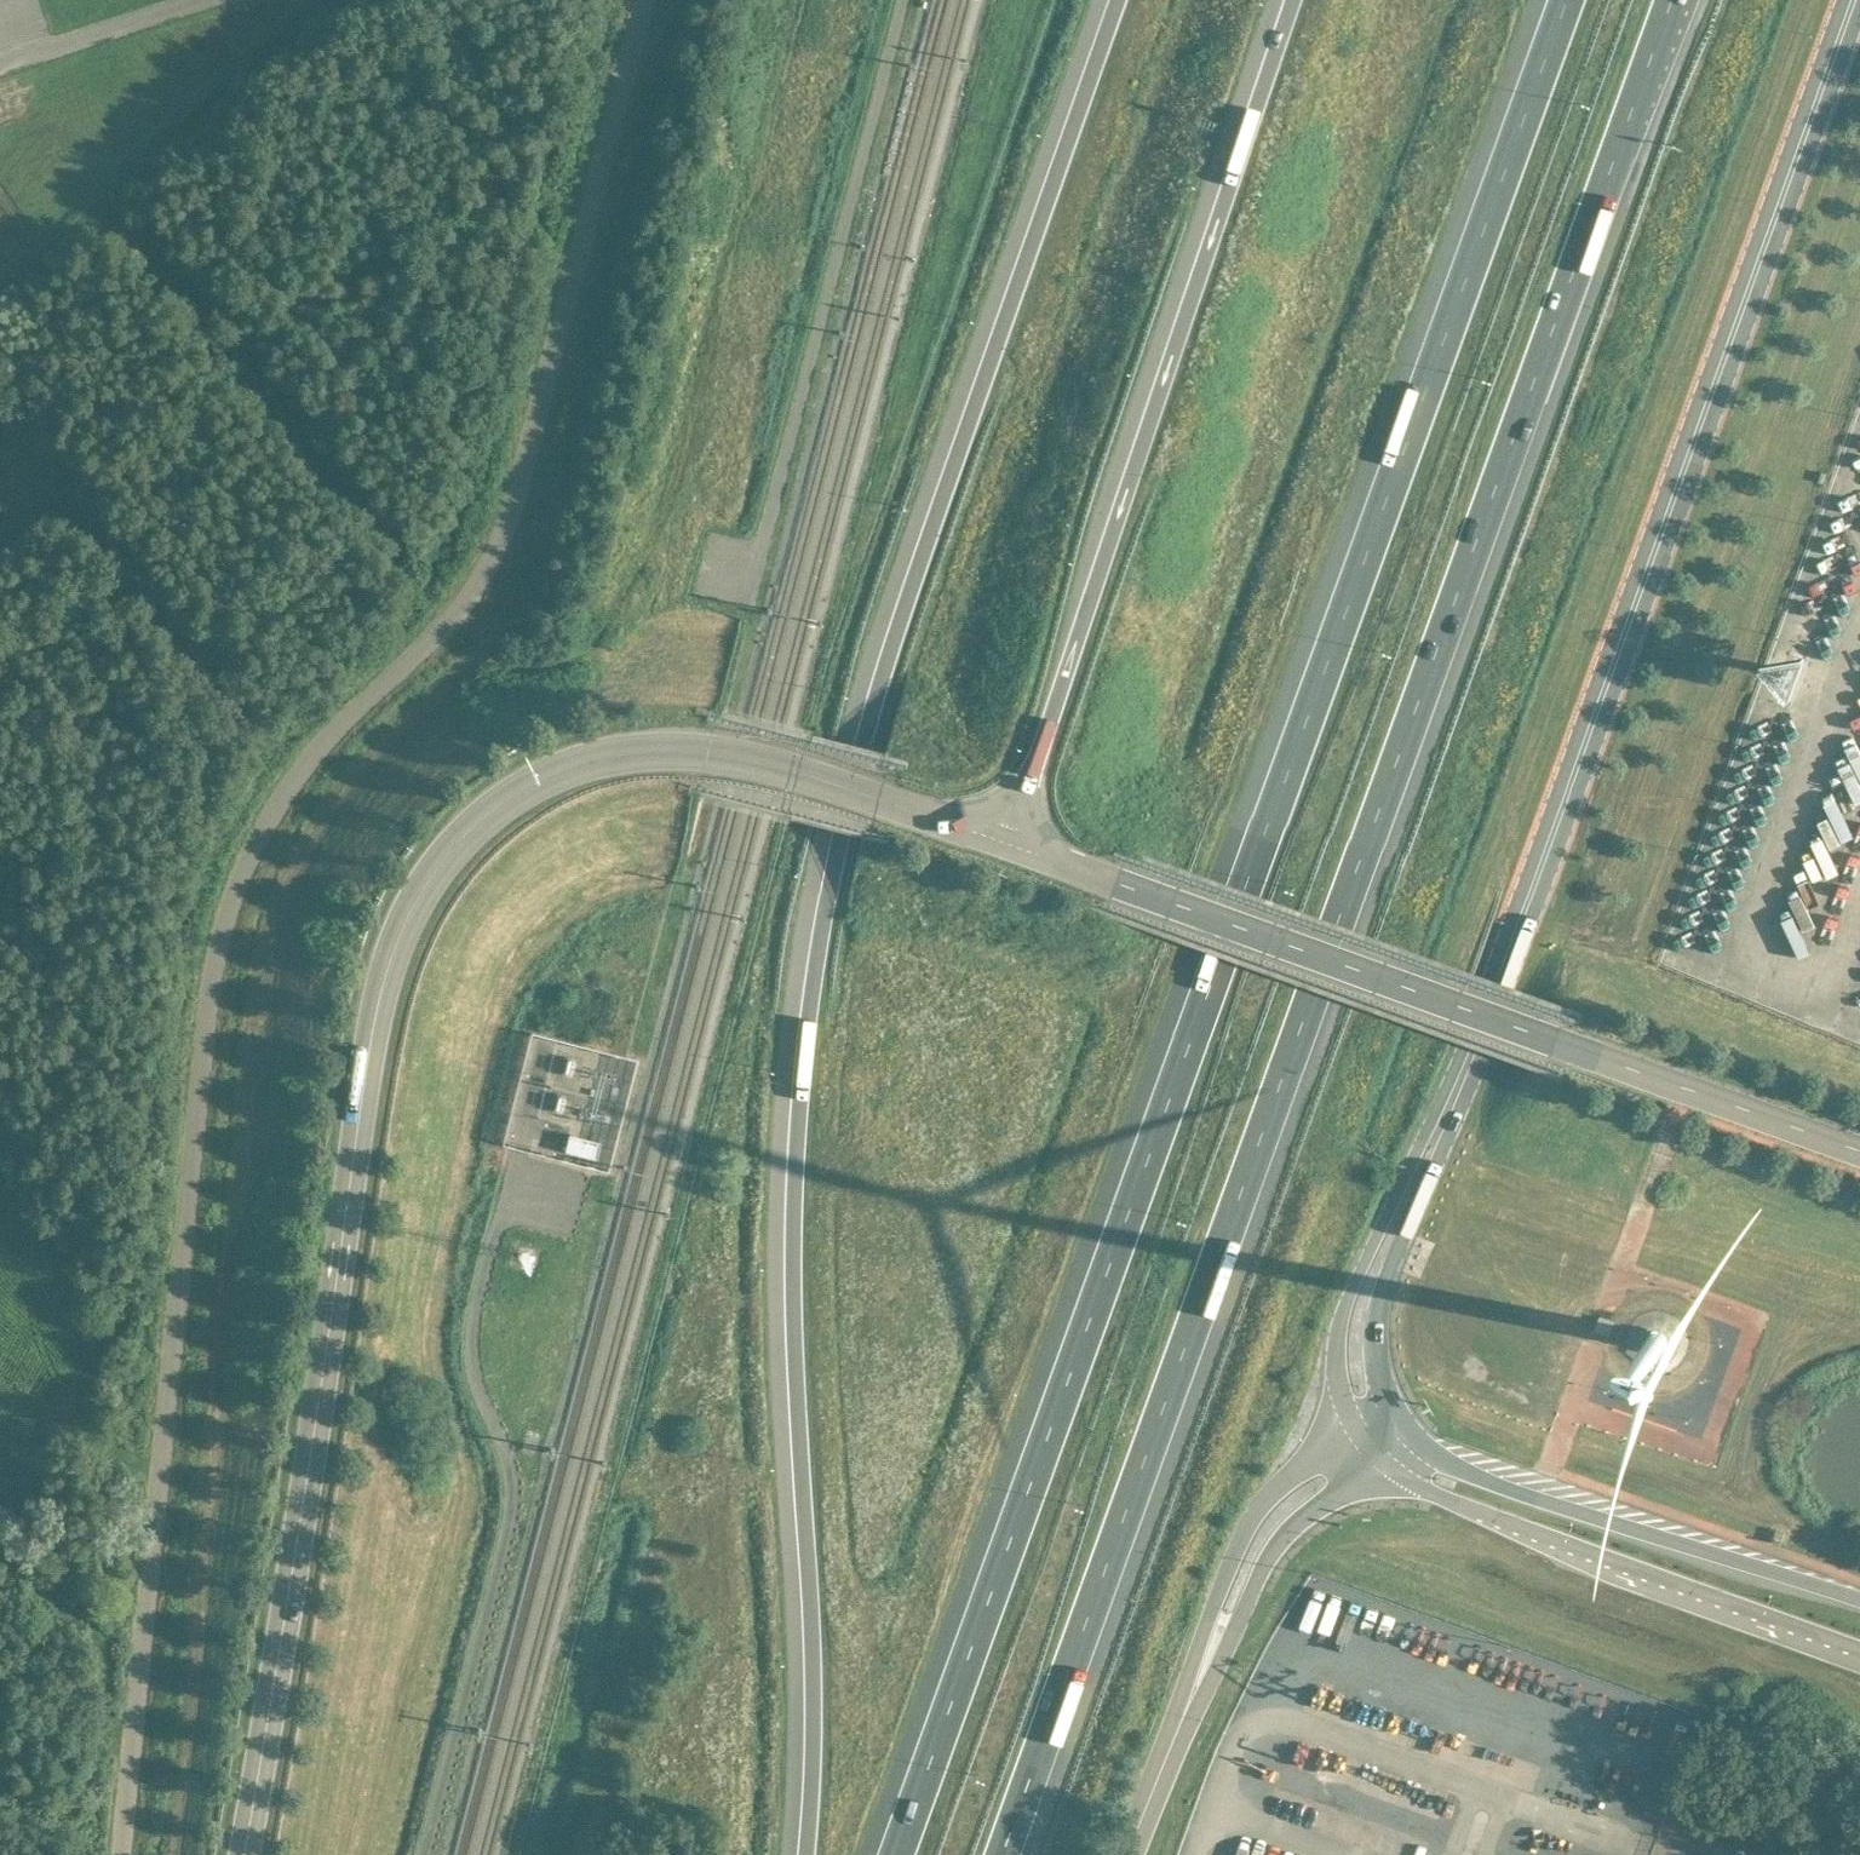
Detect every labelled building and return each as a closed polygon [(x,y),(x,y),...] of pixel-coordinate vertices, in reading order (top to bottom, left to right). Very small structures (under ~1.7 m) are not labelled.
[(1812,665),(1796,647),(1805,639),(1789,622),(1759,648),(1791,683),(1812,665)] [(566,1151),(597,1159),(601,1142),(571,1135),(566,1151)] [(1647,1339),(1647,1343),(1648,1347),(1651,1350),(1655,1352),(1660,1352),(1664,1350),(1666,1347),(1668,1342),(1667,1338),(1665,1334),(1661,1332),(1657,1331),(1653,1332),(1649,1335),(1647,1339)] [(1602,1403),(1656,1431),(1664,1416),(1610,1387),(1602,1403)]
